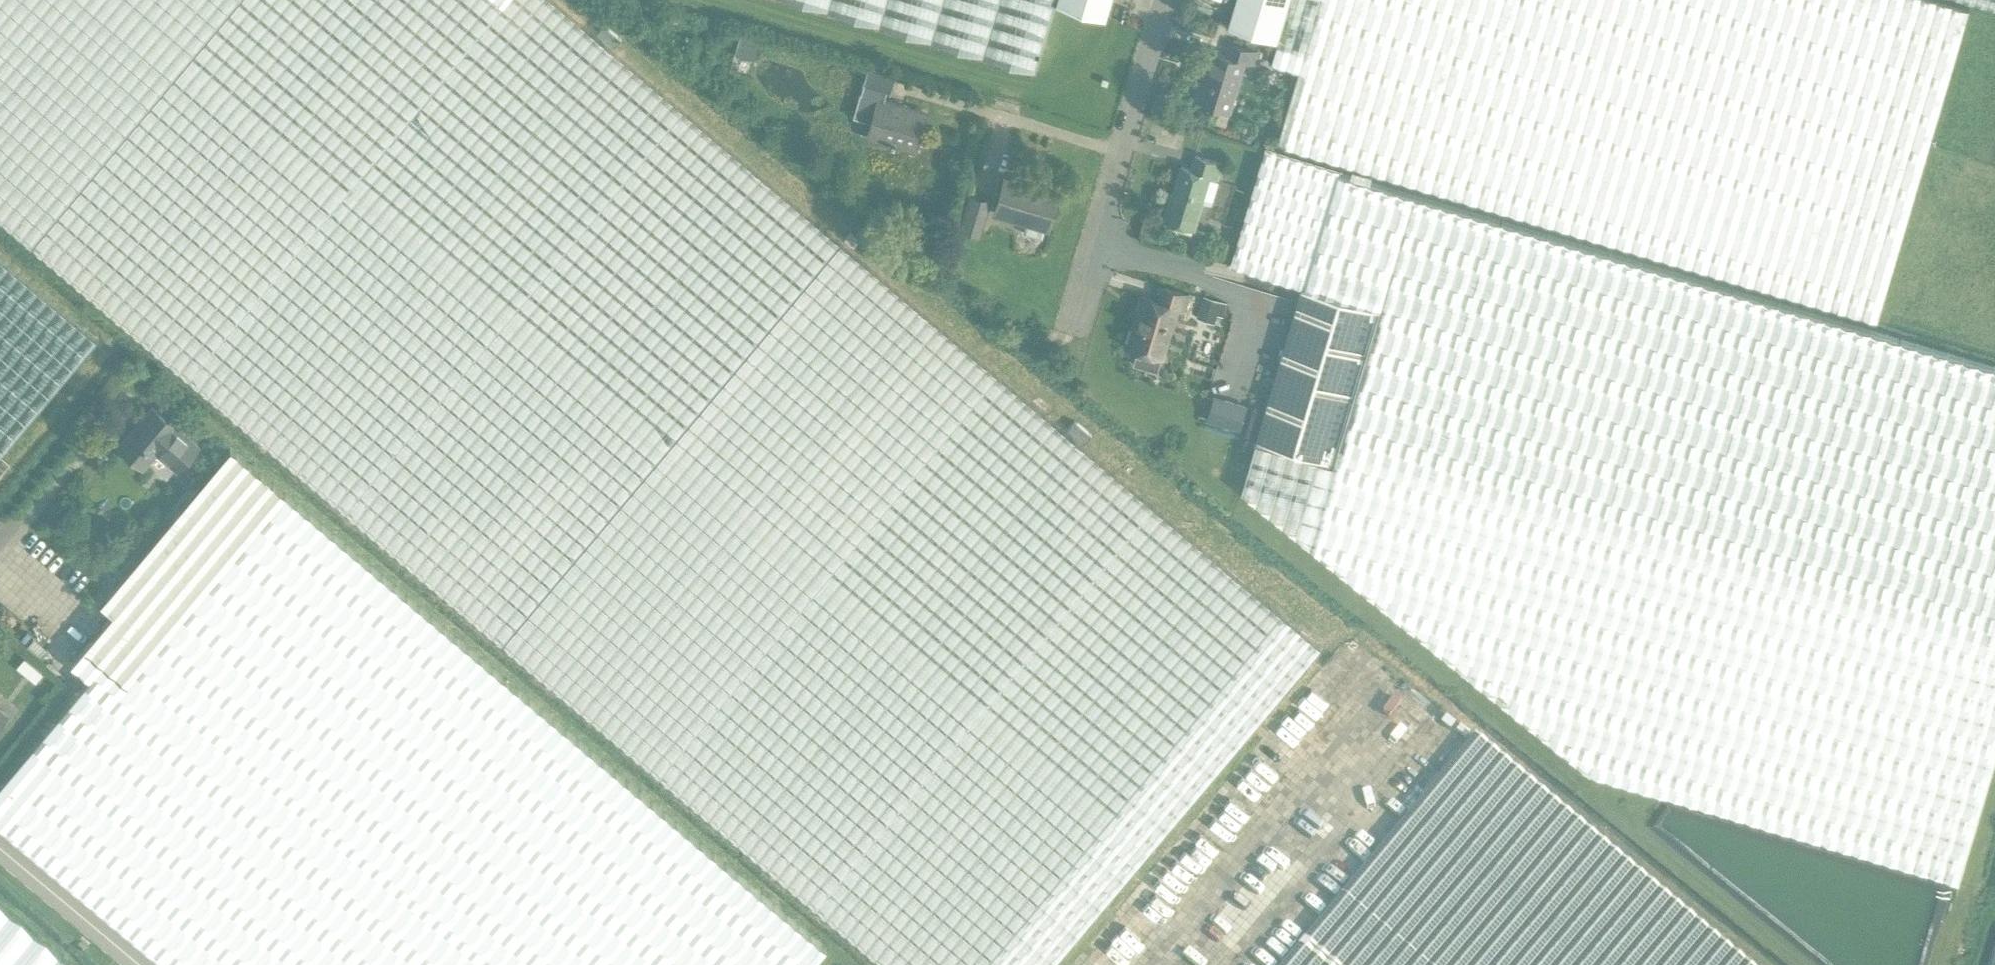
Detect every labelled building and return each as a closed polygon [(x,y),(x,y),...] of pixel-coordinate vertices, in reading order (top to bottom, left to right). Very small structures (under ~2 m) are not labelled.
[(884,964),(1051,964),(1319,647),(552,0),(0,0),(0,220),(884,964)] [(1058,0),(793,0),(1036,73),(1058,0)] [(1058,0),(1108,15),(1113,0),(1058,0)] [(1278,40),(1290,0),(1237,0),(1229,25),(1278,40)] [(1753,282),(1878,319),(1971,8),(1942,0),(1290,0),(1278,40),(1279,40),(1273,61),(1300,69),(1279,142),(1753,282)] [(1994,8),(1994,0),(1967,0),(1994,8)] [(596,32),(612,46),(619,38),(603,24),(596,32)] [(1253,63),(1257,51),(1231,43),(1228,55),(1215,51),(1206,78),(1201,77),(1195,98),(1231,109),(1246,60),(1253,63)] [(893,89),(897,76),(871,68),(867,81),(893,89)] [(921,126),(926,110),(883,98),(872,133),(905,143),(911,122),(921,126)] [(1305,285),(1383,309),(1337,461),(1259,437),(1243,488),(1397,612),(1590,770),(1958,879),(1994,754),(1994,362),(1340,168),(1266,146),(1232,262),(1305,284),(1305,285)] [(1195,226),(1202,202),(1212,205),(1220,181),(1216,180),(1222,161),(1194,153),(1190,166),(1183,164),(1172,200),(1169,199),(1164,216),(1195,226)] [(1049,225),(1059,190),(1008,175),(997,209),(1049,225)] [(980,232),(990,199),(975,194),(964,227),(980,232)] [(10,463),(0,455),(96,340),(0,259),(0,474),(10,463)] [(1183,309),(1188,293),(1161,285),(1157,298),(1142,293),(1127,345),(1161,355),(1176,307),(1183,309)] [(1383,309),(1305,285),(1259,437),(1337,461),(1383,309)] [(145,464),(154,453),(175,470),(198,443),(152,405),(120,443),(145,464)] [(1082,443),(1090,434),(1073,420),(1066,429),(1082,443)] [(126,683),(286,496),(228,448),(99,601),(112,612),(83,646),(126,683)] [(0,783),(0,823),(169,964),(810,964),(823,950),(726,866),(286,496),(126,683),(83,646),(70,662),(88,677),(0,783)] [(1473,738),(1282,964),(1745,964),(1473,738)] [(0,918),(0,964),(56,964),(0,918)]
